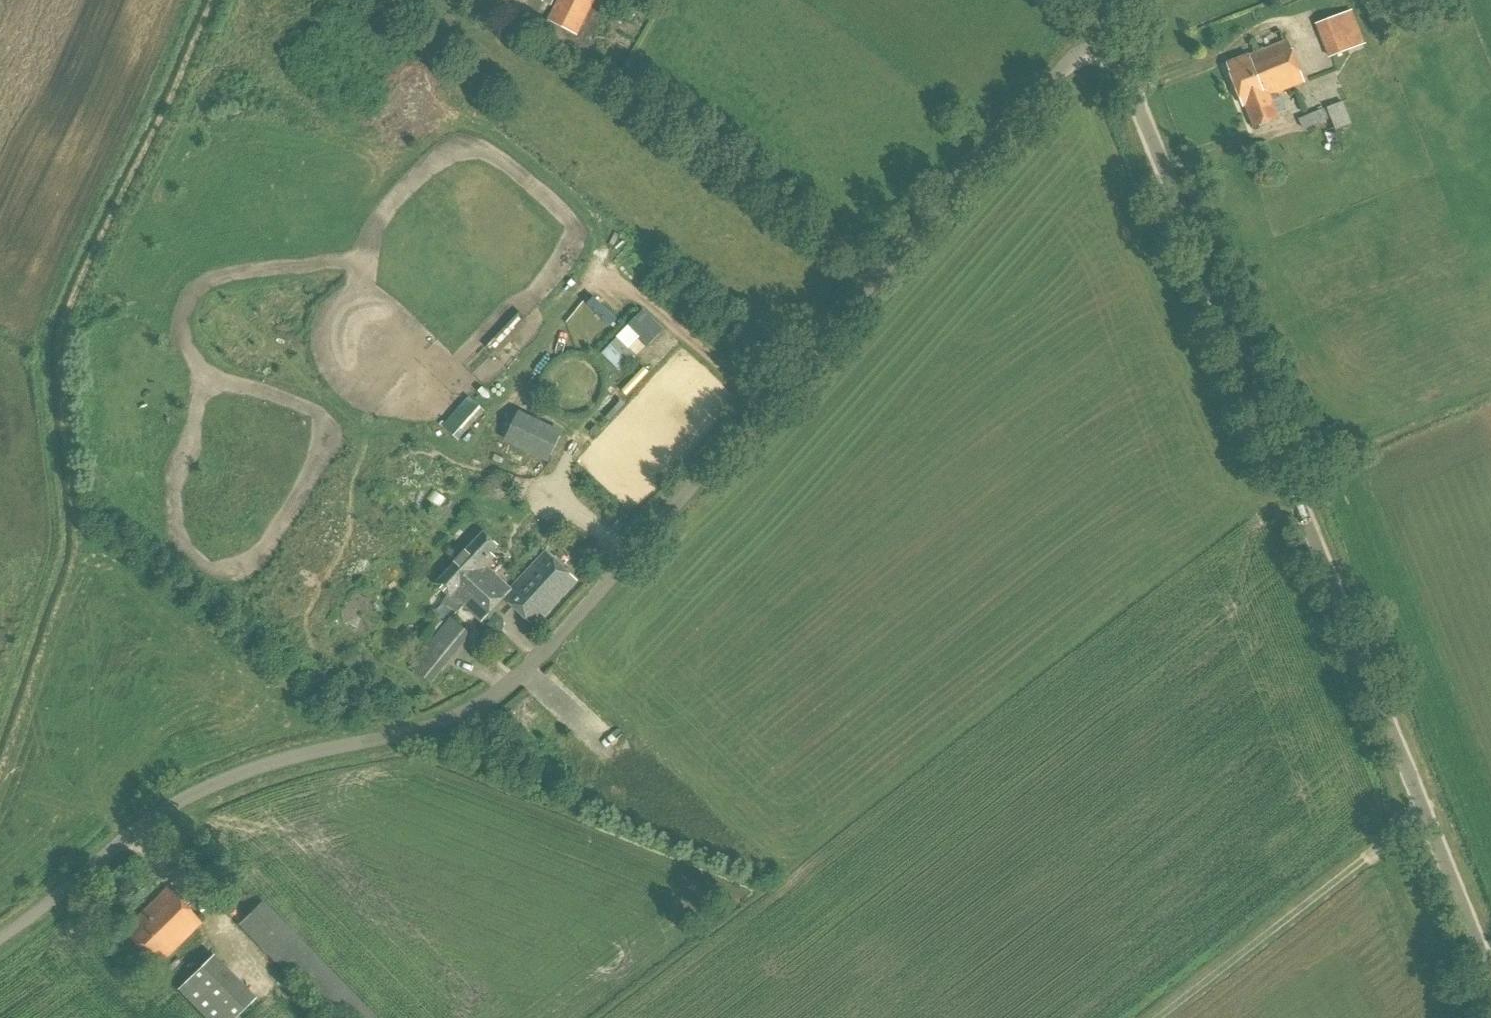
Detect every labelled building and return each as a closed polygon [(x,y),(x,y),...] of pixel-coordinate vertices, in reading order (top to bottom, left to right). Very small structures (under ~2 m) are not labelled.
[(577,35),(594,0),(559,0),(548,21),(577,35)] [(1353,11),(1317,24),(1330,59),(1340,55),(1365,46),(1353,11)] [(1288,42),(1258,53),(1250,56),(1250,55),(1227,64),(1244,107),(1246,106),(1254,128),(1279,118),(1270,96),(1274,94),(1304,83),(1288,42)] [(1327,108),(1338,135),(1344,132),(1343,128),(1352,124),(1343,101),(1327,108)] [(1298,120),(1303,131),(1329,120),(1324,108),(1298,120)] [(662,331),(642,312),(628,326),(648,346),(662,331)] [(530,323),(520,313),(487,347),(497,358),(530,323)] [(619,338),(603,354),(620,371),(636,355),(619,338)] [(544,407),(516,444),(535,458),(545,444),(555,452),(572,428),(544,407)] [(1340,447),(1343,454),(1349,452),(1346,445),(1340,447)] [(504,598),(535,626),(577,581),(546,552),(511,589),(487,566),(495,557),(491,553),(498,546),(484,533),(454,565),(497,606),(504,598)] [(482,622),(497,606),(454,565),(436,584),(449,596),(445,600),(453,607),(459,600),(482,622)] [(497,614),(487,625),(498,635),(504,628),(504,620),(497,614)] [(412,668),(430,683),(470,634),(452,619),(412,668)] [(156,967),(201,923),(167,888),(122,932),(156,967)] [(262,902),(239,924),(330,1017),(375,1017),(262,902)] [(256,998),(213,954),(176,990),(204,1017),(236,1017),(256,998)]
